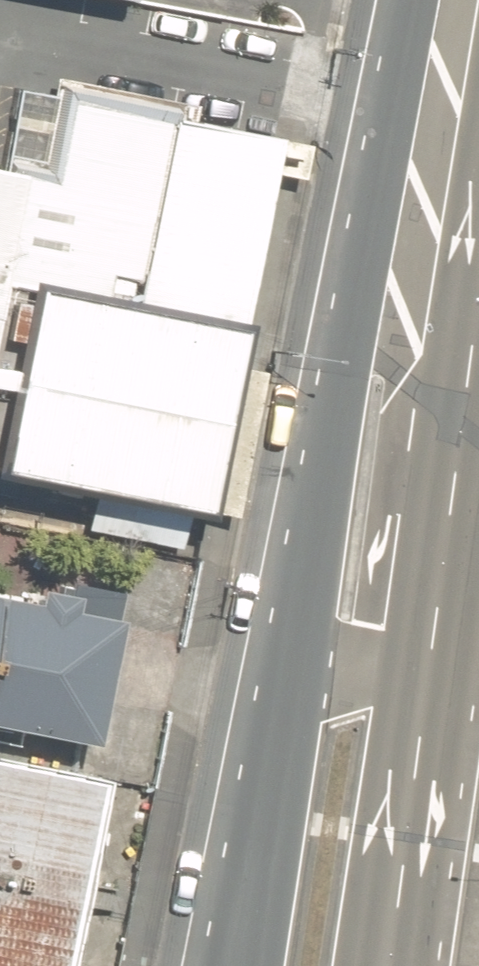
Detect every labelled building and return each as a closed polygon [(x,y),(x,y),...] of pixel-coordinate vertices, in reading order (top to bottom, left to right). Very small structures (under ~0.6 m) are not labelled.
[(139,12),(141,0),(65,0),(139,12)] [(31,304),(140,319),(173,133),(63,112),(50,189),(0,178),(0,442),(31,304)] [(281,148),(173,133),(140,319),(31,304),(0,442),(0,481),(205,528),(281,148)] [(114,634),(0,608),(0,737),(91,754),(114,634)] [(101,781),(0,767),(0,965),(70,965),(101,781)]
